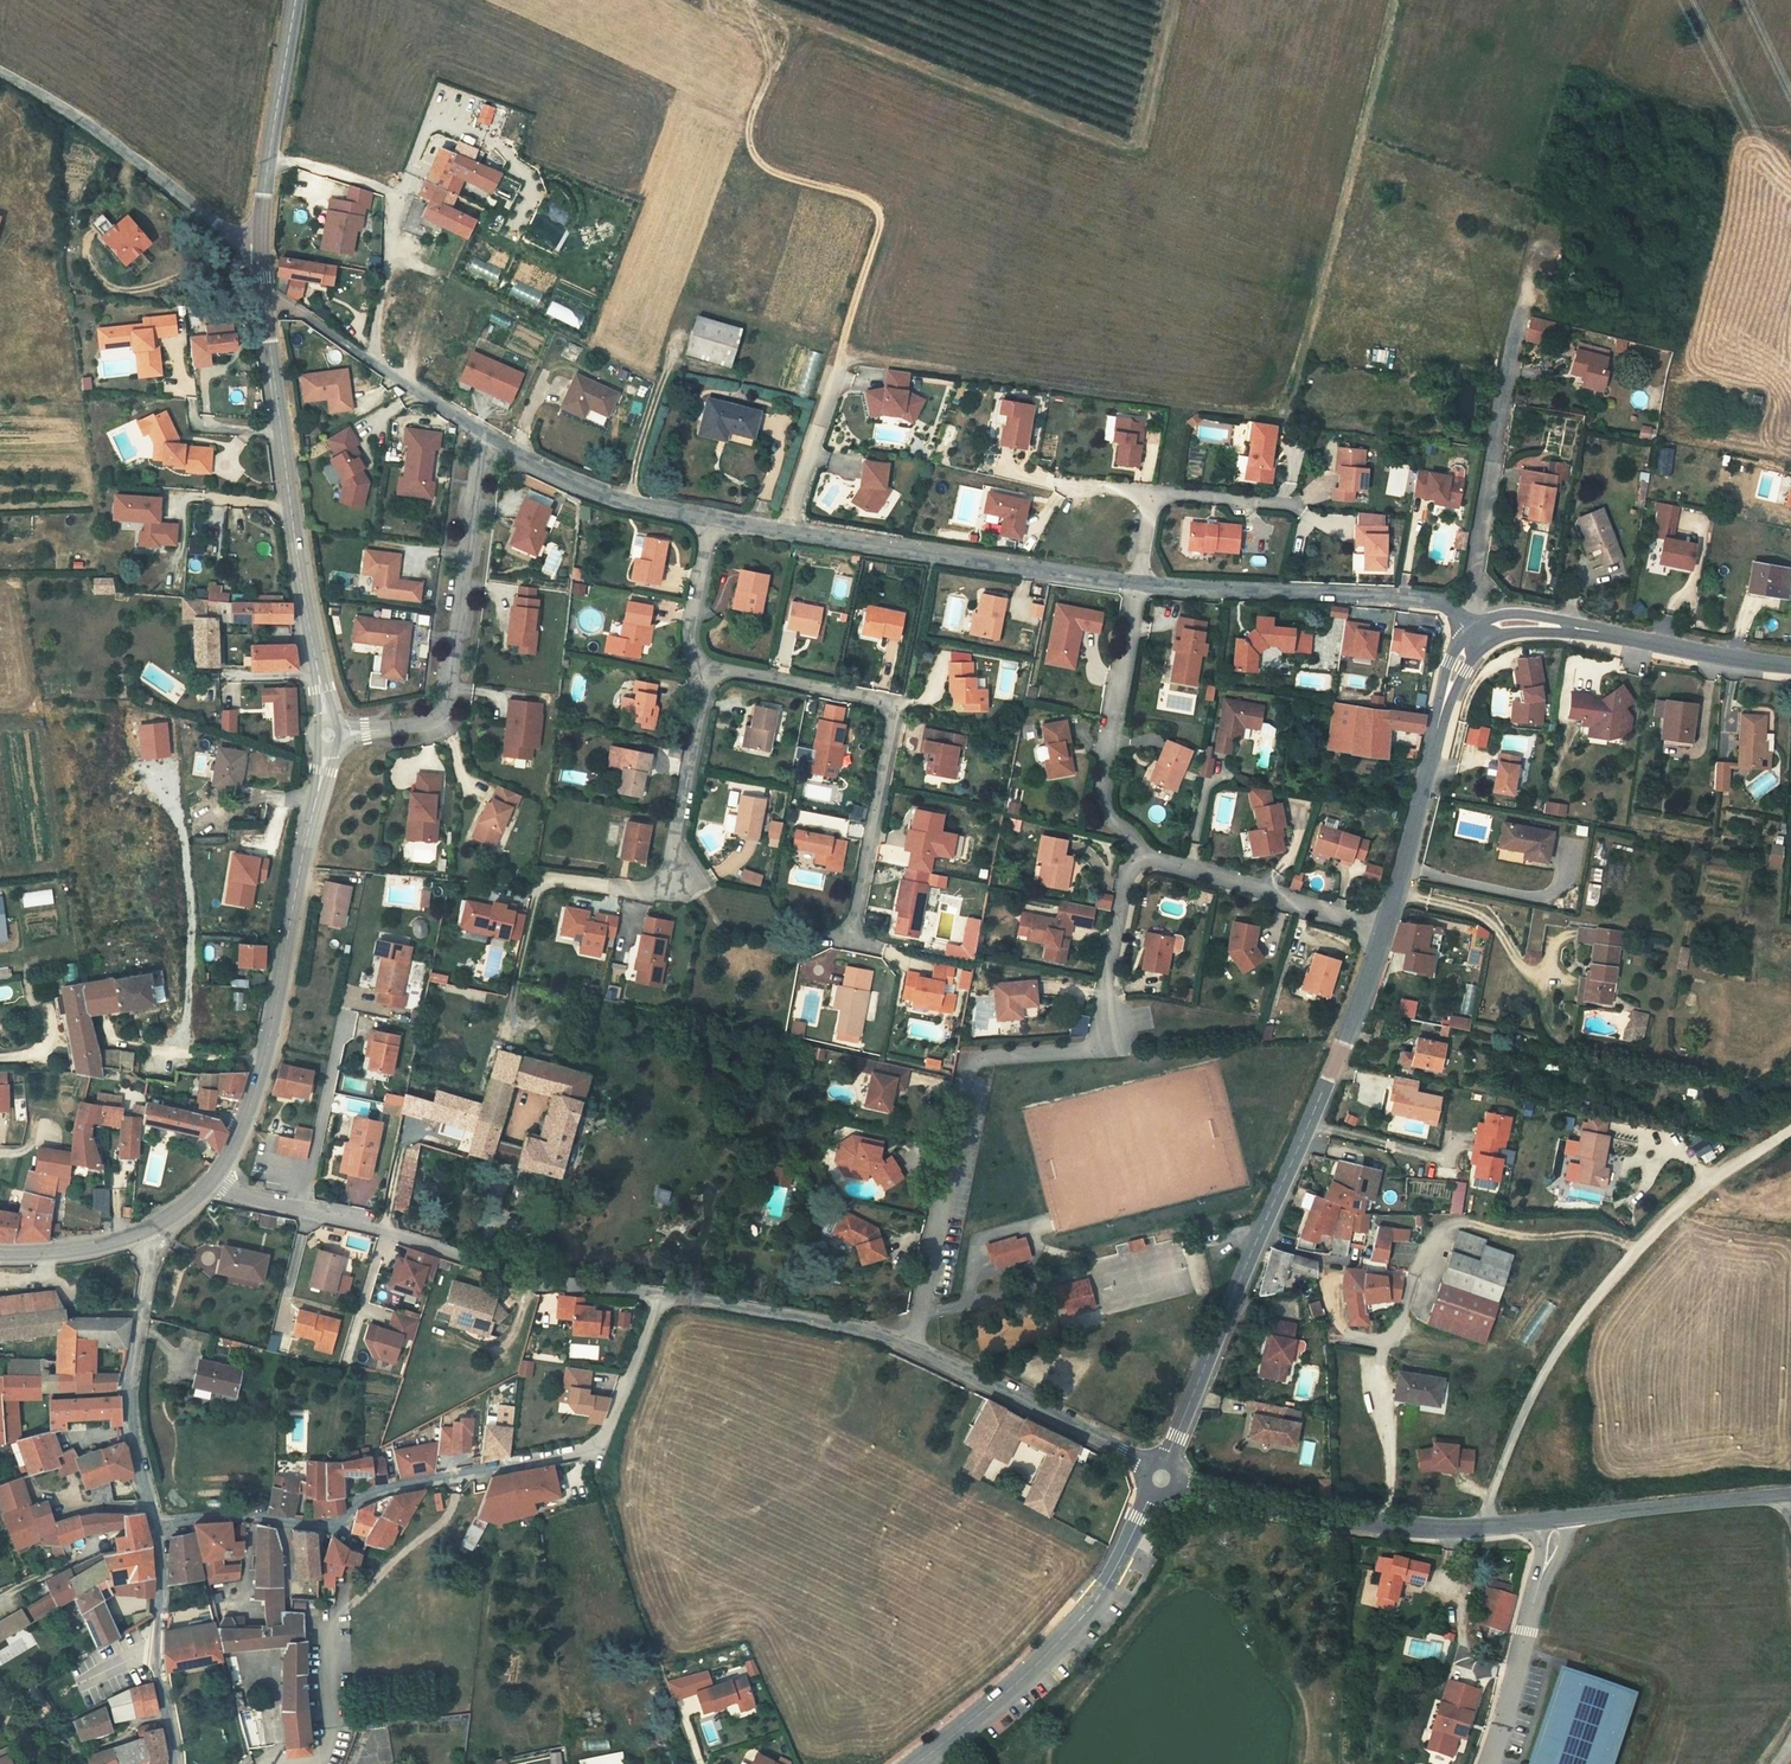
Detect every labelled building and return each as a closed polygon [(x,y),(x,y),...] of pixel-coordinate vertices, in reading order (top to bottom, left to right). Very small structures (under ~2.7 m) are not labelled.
[(488,100),(483,117),(493,120),(499,104),(488,100)] [(463,138),(458,150),(477,158),(482,146),(463,138)] [(495,188),(506,170),(477,158),(458,150),(444,144),(430,177),(454,188),(458,190),(466,174),(495,188)] [(436,196),(428,212),(470,232),(478,214),(455,204),(461,192),(454,188),(430,177),(424,191),(436,196)] [(367,201),(334,196),(332,207),(336,208),(333,232),(328,232),(325,245),(355,249),(359,224),(361,213),(365,213),(367,201)] [(99,211),(136,252),(152,237),(160,230),(136,204),(122,214),(110,201),(99,211)] [(162,248),(152,237),(136,252),(147,263),(162,248)] [(334,259),(284,251),(279,279),(291,287),(294,271),(332,277),(334,259)] [(151,350),(157,349),(158,362),(173,361),(170,335),(164,335),(162,323),(185,321),(183,303),(153,306),(153,311),(130,313),(131,318),(118,319),(120,333),(146,330),(147,337),(150,337),(151,350)] [(728,358),(738,321),(695,309),(684,345),(728,358)] [(218,337),(245,334),(243,320),(241,320),(240,311),(223,313),(224,322),(216,322),(218,337)] [(118,314),(110,315),(112,334),(120,333),(118,319),(131,318),(130,313),(118,314)] [(1545,326),(1549,327),(1551,318),(1532,313),(1526,332),(1542,336),(1545,326)] [(1582,339),(1576,371),(1589,374),(1588,382),(1606,386),(1608,378),(1605,377),(1610,353),(1594,350),(1596,342),(1582,339)] [(1612,346),(1596,342),(1594,350),(1610,353),(1612,346)] [(526,374),(477,350),(464,376),(474,381),(497,392),(513,400),(526,374)] [(909,383),(912,366),(886,362),(882,381),(860,385),(862,406),(874,404),(886,404),(898,405),(901,406),(912,415),(927,399),(909,383)] [(351,367),(306,373),(308,393),(330,390),(333,392),(334,400),(355,397),(351,367)] [(605,407),(614,388),(579,372),(567,398),(586,406),(589,400),(605,407)] [(474,381),(464,376),(459,385),(470,391),(474,381)] [(1769,391),(1759,388),(1758,399),(1767,400),(1769,391)] [(1004,403),(997,401),(998,394),(984,391),(981,410),(1003,414),(1004,403)] [(513,400),(497,392),(492,402),(508,410),(513,400)] [(750,431),(757,406),(705,392),(696,427),(716,432),(719,423),(750,431)] [(998,394),(997,401),(1004,403),(1003,414),(999,437),(1026,441),(1031,399),(998,394)] [(166,397),(141,412),(147,423),(150,422),(154,419),(161,429),(157,431),(156,450),(166,451),(166,454),(177,455),(177,458),(189,459),(189,455),(213,456),(214,438),(190,436),(191,431),(182,430),(178,423),(181,421),(166,397)] [(1120,436),(1116,458),(1135,461),(1142,410),(1119,406),(1114,435),(1120,436)] [(1198,406),(1188,419),(1193,423),(1203,411),(1198,406)] [(1135,461),(1139,462),(1144,436),(1140,435),(1144,411),(1142,410),(1135,461)] [(1152,412),(1144,411),(1140,435),(1144,436),(1148,436),(1152,412)] [(1270,456),(1265,455),(1272,416),(1241,412),(1238,433),(1245,434),(1240,471),(1267,476),(1270,456)] [(150,422),(157,431),(161,429),(154,419),(150,422)] [(360,438),(350,421),(328,434),(338,450),(332,454),(344,474),(342,475),(345,481),(343,492),(354,494),(352,499),(364,502),(369,477),(362,464),(364,463),(359,453),(362,451),(356,441),(360,438)] [(442,426),(410,422),(408,438),(413,439),(408,473),(412,473),(410,489),(433,491),(435,475),(426,474),(427,467),(431,468),(435,441),(439,442),(442,426)] [(1362,440),(1336,438),(1335,456),(1338,456),(1338,461),(1336,478),(1352,479),(1363,480),(1364,459),(1361,459),(1362,440)] [(1658,446),(1656,473),(1671,474),(1673,447),(1658,446)] [(212,463),(213,456),(189,455),(189,459),(188,462),(212,463)] [(886,477),(888,459),(864,455),(861,476),(849,489),(866,505),(880,504),(894,486),(886,477)] [(1454,461),(1452,470),(1465,472),(1467,464),(1465,460),(1457,459),(1454,461)] [(1424,465),(1420,487),(1439,490),(1449,492),(1447,500),(1461,502),(1465,472),(1452,470),(1424,465)] [(1522,480),(1530,482),(1524,513),(1550,518),(1557,473),(1525,467),(1522,480)] [(408,473),(403,472),(401,488),(410,489),(412,473),(408,473)] [(1336,478),(1333,478),(1332,489),(1352,491),(1352,479),(1336,478)] [(1524,513),(1530,482),(1522,480),(1517,512),(1524,513)] [(530,483),(526,492),(551,503),(554,494),(530,483)] [(167,488),(123,484),(121,508),(152,510),(151,532),(182,534),(184,515),(165,513),(167,488)] [(1449,492),(1439,490),(1438,498),(1447,500),(1449,492)] [(551,503),(526,492),(517,513),(520,515),(513,531),(510,537),(530,546),(536,534),(541,537),(546,526),(541,523),(551,503)] [(1014,536),(1018,500),(975,494),(972,518),(988,520),(992,522),(991,533),(1014,536)] [(1682,499),(1663,496),(1659,516),(1662,517),(1678,520),(1682,499)] [(1607,547),(1604,550),(1608,560),(1624,554),(1606,502),(1583,510),(1587,522),(1594,542),(1604,539),(1607,547)] [(1360,503),(1360,518),(1391,519),(1391,506),(1360,503)] [(520,515),(517,513),(510,529),(513,531),(520,515)] [(1208,514),(1192,513),(1191,536),(1215,538),(1215,540),(1239,542),(1241,515),(1218,513),(1218,515),(1208,514)] [(1675,533),(1678,520),(1662,517),(1660,530),(1668,531),(1675,533)] [(1358,536),(1367,536),(1367,561),(1392,561),(1392,519),(1391,519),(1360,518),(1358,518),(1358,536)] [(1472,536),(1474,522),(1465,520),(1463,535),(1472,536)] [(1581,523),(1588,545),(1594,542),(1587,522),(1581,523)] [(1508,544),(1510,526),(1497,523),(1495,541),(1508,544)] [(665,577),(674,534),(655,530),(651,552),(644,550),(639,571),(665,577)] [(1675,533),(1668,531),(1663,556),(1695,562),(1700,538),(1675,533)] [(541,537),(536,534),(530,546),(536,549),(541,537)] [(367,551),(362,549),(360,567),(371,568),(370,582),(378,590),(420,595),(422,577),(391,573),(392,569),(399,570),(402,549),(368,545),(367,551)] [(1782,580),(1785,559),(1756,555),(1751,583),(1780,589),(1782,580)] [(1785,559),(1782,580),(1790,581),(1790,576),(1790,560),(1785,559)] [(749,564),(744,584),(751,585),(746,604),(768,609),(776,569),(749,564)] [(119,572),(100,572),(100,586),(121,586),(119,572)] [(527,581),(525,593),(539,595),(541,583),(527,581)] [(740,603),(746,604),(751,585),(744,584),(740,603)] [(228,614),(228,594),(210,593),(187,591),(185,604),(191,604),(204,611),(204,621),(228,622),(228,614)] [(990,591),(984,612),(981,633),(1005,639),(1014,597),(990,591)] [(525,593),(520,592),(518,601),(516,601),(515,612),(519,612),(517,623),(513,623),(512,637),(538,640),(540,627),(536,626),(538,615),(541,615),(543,604),(541,604),(542,595),(539,595),(525,593)] [(228,614),(258,615),(257,596),(239,595),(228,594),(228,614)] [(258,615),(273,615),(296,615),(297,597),(294,597),(257,596),(258,615)] [(657,600),(635,596),(628,633),(614,631),(612,648),(640,653),(643,636),(650,638),(654,621),(657,600)] [(1107,604),(1062,596),(1051,650),(1067,653),(1069,644),(1082,646),(1085,630),(1080,629),(1082,624),(1084,625),(1086,620),(1103,623),(1107,604)] [(829,604),(799,597),(794,623),(807,626),(825,629),(829,604)] [(1045,619),(1049,603),(1037,599),(1033,616),(1045,619)] [(905,636),(911,609),(872,601),(867,627),(905,636)] [(1328,617),(1346,618),(1347,606),(1329,605),(1328,617)] [(408,636),(410,618),(356,612),(353,635),(385,639),(381,671),(404,674),(408,641),(400,640),(401,635),(408,636)] [(973,631),(981,633),(984,612),(977,612),(973,631)] [(1302,628),(1280,625),(1281,615),(1261,613),(1259,623),(1250,629),(1241,629),(1236,667),(1257,669),(1260,652),(1276,639),(1288,641),(1292,650),(1300,650),(1302,628)] [(1359,620),(1347,618),(1342,649),(1373,655),(1378,630),(1368,628),(1358,626),(1359,620)] [(1207,645),(1209,623),(1181,619),(1178,641),(1182,640),(1183,645),(1177,646),(1176,655),(1181,656),(1181,669),(1204,672),(1206,658),(1210,659),(1212,646),(1207,645)] [(204,658),(228,658),(228,622),(204,621),(204,658)] [(654,621),(650,638),(657,639),(660,622),(654,621)] [(823,636),(825,629),(807,626),(806,632),(823,636)] [(1405,628),(1395,626),(1391,648),(1400,649),(1400,652),(1422,655),(1425,634),(1404,630),(1405,628)] [(1313,629),(1302,628),(1300,650),(1311,651),(1313,629)] [(512,637),(511,644),(537,648),(538,640),(512,637)] [(306,663),(300,638),(260,638),(261,658),(261,663),(306,663)] [(1079,659),(1082,646),(1069,644),(1067,653),(1051,650),(1050,654),(1079,659)] [(1539,645),(1521,649),(1524,661),(1519,662),(1524,681),(1528,680),(1531,691),(1527,691),(1524,711),(1547,714),(1550,693),(1539,645)] [(956,656),(941,655),(941,664),(952,664),(952,662),(956,662),(956,656)] [(958,665),(958,676),(964,676),(964,688),(964,701),(970,702),(970,711),(982,712),(982,679),(978,679),(977,663),(959,662),(958,665)] [(645,718),(657,720),(661,700),(656,698),(660,676),(639,672),(637,680),(641,682),(639,691),(627,690),(625,701),(636,703),(634,711),(645,713),(645,718)] [(305,681),(271,681),(271,693),(284,693),(285,727),(306,727),(305,681)] [(1626,712),(1620,701),(1628,697),(1622,681),(1610,683),(1608,695),(1594,692),(1594,688),(1579,685),(1575,707),(1588,710),(1589,717),(1604,720),(1606,731),(1616,733),(1626,720),(1626,712)] [(1265,718),(1267,702),(1224,692),(1213,747),(1233,751),(1237,734),(1240,720),(1255,722),(1264,724),(1265,718)] [(516,705),(518,694),(512,693),(506,748),(515,749),(516,738),(511,738),(515,705),(516,705)] [(544,696),(518,694),(516,705),(515,705),(511,738),(516,738),(515,749),(533,751),(534,739),(540,739),(544,707),(543,707),(544,696)] [(1689,721),(1696,721),(1699,701),(1659,694),(1657,712),(1666,714),(1663,734),(1687,737),(1689,721)] [(1423,729),(1428,710),(1362,700),(1354,744),(1385,751),(1390,752),(1394,731),(1391,730),(1392,724),(1423,729)] [(272,717),(271,702),(262,702),(263,717),(272,717)] [(762,702),(757,723),(753,743),(776,748),(784,707),(762,702)] [(835,702),(832,717),(850,722),(854,706),(835,702)] [(241,705),(228,705),(227,721),(241,725),(241,705)] [(1764,749),(1769,714),(1743,709),(1735,762),(1767,768),(1769,752),(1764,749)] [(827,716),(815,769),(842,775),(844,765),(849,742),(853,723),(850,722),(832,717),(827,716)] [(1069,737),(1076,735),(1071,716),(1046,724),(1055,757),(1059,771),(1083,764),(1079,750),(1074,752),(1069,737)] [(1272,718),(1265,718),(1264,724),(1270,730),(1277,731),(1279,723),(1272,718)] [(1240,720),(1237,734),(1252,737),(1255,722),(1240,720)] [(752,722),(747,742),(753,743),(757,723),(752,722)] [(1485,747),(1489,727),(1469,723),(1464,743),(1485,747)] [(166,725),(141,727),(144,758),(169,756),(166,725)] [(966,734),(931,727),(926,749),(930,750),(939,751),(938,761),(930,760),(928,773),(953,778),(955,767),(959,768),(966,734)] [(621,785),(642,790),(646,766),(651,768),(656,747),(613,738),(609,756),(625,760),(621,785)] [(1173,784),(1191,750),(1167,738),(1149,772),(1173,784)] [(1206,738),(1200,774),(1208,776),(1213,756),(1208,755),(1211,741),(1206,738)] [(849,742),(844,765),(850,767),(855,744),(849,742)] [(220,746),(214,781),(239,786),(245,751),(220,746)] [(1521,750),(1502,748),(1497,785),(1517,788),(1521,750)] [(938,761),(939,751),(930,750),(928,760),(930,760),(938,761)] [(1059,771),(1055,757),(1047,760),(1051,774),(1059,771)] [(959,768),(955,767),(953,778),(961,779),(963,769),(959,768)] [(438,781),(416,779),(416,786),(412,786),(410,811),(417,811),(415,832),(438,834),(440,813),(433,812),(434,801),(436,801),(438,781)] [(522,788),(500,779),(492,798),(489,797),(475,831),(492,837),(498,822),(503,825),(513,801),(516,802),(522,788)] [(1282,842),(1278,816),(1274,796),(1269,797),(1267,786),(1248,789),(1250,801),(1256,800),(1259,822),(1247,824),(1251,847),(1282,842)] [(744,792),(741,807),(737,829),(763,834),(770,797),(744,792)] [(1281,795),(1274,796),(1278,816),(1285,815),(1281,795)] [(1542,812),(1565,816),(1567,804),(1545,800),(1542,812)] [(436,801),(434,801),(433,812),(440,813),(441,802),(436,801)] [(734,806),(730,827),(737,829),(741,807),(734,806)] [(915,828),(920,829),(916,848),(939,852),(947,812),(920,806),(915,828)] [(1322,808),(1319,817),(1330,820),(1333,811),(1322,808)] [(417,811),(410,811),(408,831),(415,832),(417,811)] [(630,815),(626,831),(622,852),(643,857),(652,819),(630,815)] [(1319,817),(1316,816),(1309,841),(1336,848),(1334,853),(1349,858),(1353,844),(1362,846),(1366,831),(1330,820),(1319,817)] [(1530,824),(1504,819),(1501,842),(1526,847),(1525,853),(1549,858),(1554,828),(1530,824)] [(497,840),(503,825),(498,822),(492,837),(497,840)] [(839,834),(800,827),(797,840),(808,842),(808,847),(823,850),(821,863),(831,865),(830,870),(845,873),(848,860),(851,840),(839,838),(839,834)] [(906,846),(916,848),(920,829),(915,828),(910,827),(906,846)] [(782,846),(785,831),(772,828),(770,844),(782,846)] [(1069,847),(1066,846),(1068,833),(1044,828),(1039,850),(1044,852),(1048,853),(1047,865),(1050,866),(1047,878),(1063,881),(1065,869),(1073,870),(1076,858),(1067,857),(1069,847)] [(619,830),(614,850),(622,852),(626,831),(619,830)] [(1775,838),(1756,835),(1753,849),(1773,853),(1775,838)] [(1069,847),(1067,857),(1076,858),(1077,849),(1069,847)] [(1047,865),(1048,853),(1044,852),(1039,876),(1047,878),(1050,866),(1047,865)] [(260,858),(232,853),(224,903),(252,908),(257,878),(260,858)] [(260,858),(257,878),(265,879),(269,860),(260,858)] [(938,869),(912,864),(910,876),(907,876),(901,908),(907,909),(902,932),(924,938),(938,869)] [(764,872),(747,866),(744,874),(761,880),(764,872)] [(1073,870),(1065,869),(1063,881),(1071,883),(1073,870)] [(324,893),(328,894),(323,917),(345,921),(352,878),(327,874),(325,885),(324,893)] [(420,889),(417,905),(426,907),(429,890),(420,889)] [(1113,892),(1099,890),(1097,901),(1111,904),(1113,892)] [(490,899),(489,904),(479,902),(480,897),(465,894),(463,905),(469,907),(465,926),(504,935),(505,932),(510,906),(511,904),(490,899)] [(1075,904),(1046,898),(1045,906),(1074,911),(1075,904)] [(1095,905),(1076,901),(1075,904),(1074,911),(1093,915),(1095,905)] [(1018,924),(1028,927),(1033,905),(1023,903),(1018,924)] [(585,914),(580,912),(578,922),(583,923),(580,938),(585,940),(583,945),(604,949),(610,926),(621,928),(624,912),(605,908),(604,914),(595,911),(595,907),(587,905),(585,914)] [(1033,905),(1028,927),(1027,930),(1048,935),(1045,950),(1064,954),(1068,931),(1062,930),(1063,924),(1069,925),(1072,913),(1033,905)] [(527,910),(510,906),(505,932),(523,936),(527,910)] [(675,917),(649,912),(646,929),(642,929),(638,950),(643,951),(639,965),(665,971),(668,954),(663,952),(666,934),(672,934),(675,917)] [(1259,920),(1235,915),(1229,943),(1238,946),(1236,955),(1242,966),(1263,953),(1254,939),(1259,920)] [(1429,921),(1399,917),(1392,942),(1407,945),(1404,959),(1432,964),(1434,949),(1424,948),(1429,921)] [(1572,926),(1533,919),(1527,949),(1542,952),(1546,929),(1570,934),(1572,926)] [(1600,922),(1598,935),(1624,941),(1627,927),(1600,922)] [(961,945),(945,942),(943,954),(972,960),(978,928),(964,926),(961,945)] [(1172,931),(1149,926),(1142,960),(1165,965),(1170,942),(1172,931)] [(1182,933),(1172,931),(1170,942),(1180,944),(1182,933)] [(1592,967),(1586,967),(1581,992),(1608,996),(1611,973),(1618,974),(1624,941),(1598,935),(1592,967)] [(268,941),(242,938),(241,962),(265,964),(268,941)] [(1435,942),(1425,940),(1424,948),(1434,949),(1435,942)] [(1680,946),(1676,968),(1685,970),(1689,948),(1680,946)] [(1339,954),(1317,947),(1311,969),(1307,981),(1329,988),(1339,954)] [(406,955),(382,950),(374,984),(379,986),(376,998),(400,1004),(403,992),(399,991),(406,955)] [(639,965),(643,951),(638,950),(635,965),(639,965)] [(107,1006),(119,1004),(120,1006),(155,999),(151,973),(163,971),(161,963),(101,975),(107,1006)] [(849,982),(845,1000),(850,1001),(848,1011),(844,1028),(862,1032),(874,968),(855,964),(855,965),(853,966),(852,965),(849,982)] [(665,971),(639,965),(637,978),(662,983),(665,971)] [(939,968),(935,982),(950,985),(953,971),(939,968)] [(970,971),(962,969),(958,985),(967,987),(970,971)] [(907,971),(902,993),(914,996),(913,1002),(925,1005),(937,1008),(936,1013),(950,1016),(954,996),(948,995),(950,985),(935,982),(922,979),(922,975),(907,971)] [(1618,974),(1611,973),(1608,996),(1614,997),(1618,974)] [(1038,992),(1035,974),(992,979),(997,1018),(1025,1015),(1023,1000),(1022,995),(1038,992)] [(107,1006),(101,975),(60,983),(66,1017),(89,1013),(89,1010),(107,1006)] [(841,981),(836,1009),(848,1011),(850,1001),(845,1000),(849,982),(841,981)] [(913,1002),(914,996),(902,993),(901,999),(913,1002)] [(1400,1016),(1414,1017),(1416,1001),(1401,1000),(1400,1016)] [(936,1013),(937,1008),(925,1005),(924,1010),(936,1013)] [(1074,1006),(1069,1029),(1086,1028),(1089,1009),(1074,1006)] [(1652,1011),(1637,1008),(1631,1015),(1635,1017),(1650,1020),(1652,1011)] [(98,1064),(95,1046),(89,1013),(66,1017),(76,1070),(87,1071),(99,1072),(98,1064)] [(797,1014),(795,1027),(806,1029),(808,1017),(797,1014)] [(1468,1029),(1470,1018),(1450,1014),(1448,1026),(1468,1029)] [(401,1033),(403,1022),(373,1017),(370,1026),(375,1028),(368,1057),(392,1062),(398,1033),(401,1033)] [(1650,1020),(1635,1017),(1629,1028),(1628,1035),(1646,1038),(1650,1020)] [(1406,1052),(1405,1061),(1439,1069),(1446,1042),(1420,1037),(1416,1053),(1406,1052)] [(136,1072),(137,1049),(128,1048),(95,1046),(98,1064),(119,1065),(118,1071),(129,1071),(130,1068),(136,1072)] [(287,1051),(281,1072),(279,1079),(293,1082),(296,1075),(311,1078),(315,1059),(287,1051)] [(900,1073),(906,1070),(908,1063),(882,1057),(879,1071),(871,1070),(863,1101),(888,1106),(892,1084),(894,1075),(900,1076),(900,1073)] [(526,1133),(522,1147),(517,1166),(559,1177),(584,1087),(495,1063),(484,1101),(483,1105),(480,1115),(479,1121),(476,1130),(497,1136),(512,1084),(553,1096),(548,1115),(546,1114),(540,1137),(526,1133)] [(214,1105),(219,1105),(221,1097),(222,1089),(241,1094),(242,1091),(248,1068),(220,1070),(218,1085),(214,1105)] [(210,1104),(214,1105),(218,1085),(215,1085),(218,1070),(205,1071),(201,1099),(201,1103),(210,1104)] [(892,1084),(903,1086),(906,1070),(900,1073),(900,1076),(894,1075),(892,1084)] [(1415,1109),(1414,1116),(1434,1119),(1438,1095),(1420,1092),(1421,1078),(1396,1073),(1393,1087),(1400,1088),(1398,1098),(1397,1106),(1415,1109)] [(403,1089),(387,1085),(385,1093),(402,1097),(403,1089)] [(1400,1088),(1393,1087),(1392,1097),(1398,1098),(1400,1088)] [(241,1094),(222,1089),(221,1097),(238,1100),(241,1094)] [(434,1102),(461,1110),(464,1099),(437,1091),(434,1102)] [(96,1092),(94,1101),(123,1106),(123,1096),(96,1092)] [(399,1107),(402,1097),(385,1093),(383,1103),(399,1107)] [(461,1110),(434,1102),(405,1093),(400,1116),(420,1114),(476,1131),(476,1130),(479,1121),(480,1115),(461,1110)] [(222,1118),(146,1098),(143,1117),(143,1120),(199,1133),(216,1147),(227,1129),(222,1118)] [(87,1124),(87,1120),(95,1121),(97,1102),(94,1101),(79,1100),(76,1099),(75,1105),(70,1123),(69,1130),(86,1132),(87,1124)] [(483,1105),(464,1099),(461,1110),(480,1115),(483,1105)] [(95,1121),(121,1125),(122,1125),(123,1112),(123,1106),(97,1102),(95,1121)] [(1414,1116),(1415,1109),(1397,1106),(1394,1116),(1413,1121),(1414,1116)] [(1510,1113),(1486,1109),(1484,1120),(1483,1130),(1478,1129),(1476,1140),(1504,1145),(1510,1113)] [(1608,1113),(1588,1109),(1587,1115),(1607,1118),(1608,1113)] [(346,1134),(350,1135),(344,1165),(365,1169),(377,1115),(351,1110),(346,1134)] [(120,1153),(121,1153),(135,1154),(139,1116),(123,1112),(122,1125),(121,1125),(121,1130),(120,1153)] [(1577,1151),(1584,1152),(1579,1176),(1600,1180),(1605,1182),(1609,1166),(1603,1165),(1610,1133),(1604,1131),(1607,1118),(1587,1115),(1586,1127),(1581,1127),(1577,1151)] [(302,1119),(299,1134),(314,1137),(317,1121),(302,1119)] [(1687,1135),(1696,1157),(1713,1151),(1704,1129),(1687,1135)] [(67,1159),(97,1163),(85,1138),(86,1132),(69,1130),(68,1147),(67,1159)] [(469,1153),(491,1159),(496,1140),(497,1136),(476,1130),(476,1131),(469,1153)] [(299,1134),(286,1131),(282,1150),(310,1156),(314,1137),(299,1134)] [(1603,1165),(1609,1166),(1615,1134),(1610,1133),(1603,1165)] [(336,1164),(344,1165),(350,1135),(346,1134),(342,1134),(336,1164)] [(835,1140),(831,1158),(841,1167),(844,1168),(845,1164),(864,1168),(868,1174),(871,1172),(877,1182),(895,1171),(885,1155),(877,1160),(873,1154),(876,1140),(851,1134),(851,1137),(844,1136),(835,1140)] [(415,1155),(419,1138),(416,1137),(405,1143),(403,1152),(415,1155)] [(496,1140),(491,1159),(501,1161),(506,1143),(496,1140)] [(1504,1145),(1476,1140),(1474,1150),(1479,1151),(1477,1160),(1475,1172),(1499,1176),(1504,1145)] [(501,1161),(517,1166),(522,1147),(506,1143),(501,1161)] [(51,1184),(54,1147),(36,1147),(31,1172),(26,1172),(18,1204),(47,1207),(51,1184)] [(68,1147),(54,1147),(51,1184),(66,1185),(67,1159),(68,1147)] [(393,1203),(404,1207),(415,1155),(403,1152),(393,1203)] [(1380,1164),(1337,1156),(1327,1193),(1338,1198),(1342,1200),(1358,1207),(1364,1207),(1369,1191),(1375,1192),(1379,1172),(1380,1164)] [(785,1171),(767,1167),(765,1174),(783,1179),(785,1171)] [(1464,1176),(1455,1176),(1452,1209),(1461,1210),(1464,1176)] [(1320,1227),(1330,1229),(1338,1198),(1327,1193),(1316,1189),(1302,1232),(1299,1241),(1315,1245),(1320,1227)] [(1358,1207),(1342,1200),(1333,1243),(1349,1247),(1352,1233),(1358,1207)] [(18,1204),(17,1207),(0,1206),(0,1239),(27,1239),(43,1239),(44,1230),(47,1207),(18,1204)] [(98,1220),(98,1214),(93,1211),(83,1205),(80,1210),(98,1220)] [(839,1207),(826,1229),(848,1241),(853,1260),(877,1254),(872,1235),(869,1236),(866,1223),(839,1207)] [(1352,1233),(1365,1235),(1367,1224),(1370,1208),(1364,1207),(1358,1207),(1352,1233)] [(1362,1249),(1388,1254),(1392,1232),(1388,1231),(1388,1221),(1389,1208),(1370,1208),(1367,1224),(1377,1227),(1374,1237),(1365,1235),(1362,1249)] [(1401,1208),(1389,1208),(1388,1221),(1400,1222),(1401,1208)] [(1486,1321),(1507,1265),(1480,1254),(1485,1241),(1486,1236),(1458,1225),(1433,1301),(1486,1321)] [(1171,1241),(1169,1233),(1159,1235),(1161,1244),(1171,1241)] [(1008,1234),(1002,1235),(1004,1244),(1010,1242),(1009,1237),(1008,1234)] [(1021,1249),(1018,1235),(1009,1237),(1010,1242),(1004,1244),(1002,1235),(983,1240),(987,1255),(988,1257),(1021,1249)] [(1125,1252),(1144,1248),(1142,1239),(1123,1244),(1125,1252)] [(1485,1241),(1480,1254),(1507,1265),(1511,1252),(1485,1241)] [(216,1244),(211,1265),(222,1267),(221,1272),(254,1279),(260,1253),(216,1244)] [(431,1255),(400,1245),(396,1257),(393,1267),(387,1265),(381,1284),(399,1290),(402,1283),(412,1286),(415,1274),(424,1277),(429,1262),(431,1255)] [(1288,1262),(1318,1272),(1321,1255),(1275,1245),(1270,1259),(1260,1291),(1279,1288),(1288,1262)] [(333,1271),(330,1270),(334,1253),(313,1248),(304,1283),(328,1288),(333,1271)] [(440,1258),(431,1255),(429,1262),(438,1264),(440,1258)] [(390,1256),(387,1265),(393,1267),(396,1257),(390,1256)] [(1365,1315),(1367,1288),(1368,1265),(1359,1263),(1345,1260),(1340,1282),(1350,1286),(1348,1315),(1365,1315)] [(1389,1268),(1368,1265),(1367,1288),(1391,1289),(1390,1292),(1402,1294),(1407,1271),(1389,1268)] [(1078,1292),(1085,1290),(1084,1285),(1082,1277),(1049,1286),(1051,1293),(1052,1298),(1060,1297),(1061,1303),(1079,1298),(1078,1292)] [(457,1322),(478,1328),(481,1317),(478,1315),(485,1289),(453,1279),(445,1306),(460,1310),(457,1322)] [(63,1315),(62,1303),(60,1303),(51,1287),(0,1293),(0,1337),(55,1328),(55,1314),(63,1315)] [(1078,1292),(1079,1298),(1061,1303),(1063,1309),(1088,1303),(1085,1290),(1078,1292)] [(582,1299),(557,1293),(553,1314),(570,1317),(567,1332),(590,1337),(592,1328),(600,1330),(602,1318),(590,1316),(591,1309),(580,1307),(582,1299)] [(1060,1297),(1052,1298),(1054,1305),(1061,1303),(1060,1297)] [(1427,1316),(1481,1335),(1486,1321),(1433,1301),(1427,1316)] [(293,1307),(287,1329),(311,1335),(309,1345),(325,1349),(334,1318),(293,1307)] [(405,1338),(411,1317),(387,1309),(381,1329),(362,1323),(357,1338),(366,1355),(370,1356),(371,1353),(386,1358),(394,1334),(405,1338)] [(617,1311),(617,1325),(629,1325),(629,1311),(617,1311)] [(1039,1338),(1059,1335),(1055,1311),(1036,1315),(1039,1338)] [(55,1314),(55,1328),(54,1359),(54,1368),(68,1368),(68,1315),(63,1315),(55,1314)] [(53,1387),(67,1387),(67,1388),(81,1388),(112,1387),(116,1372),(91,1370),(90,1344),(123,1344),(128,1316),(68,1315),(68,1368),(54,1368),(53,1387)] [(1268,1334),(1276,1336),(1271,1376),(1289,1378),(1298,1322),(1271,1317),(1268,1334)] [(1019,1322),(978,1328),(981,1352),(1022,1347),(1019,1322)] [(600,1330),(592,1328),(590,1337),(599,1338),(600,1330)] [(1262,1375),(1271,1376),(1276,1336),(1268,1334),(1262,1375)] [(54,1359),(5,1358),(4,1373),(34,1374),(38,1374),(38,1388),(44,1387),(53,1387),(54,1368),(54,1359)] [(200,1358),(195,1383),(231,1391),(237,1366),(200,1358)] [(527,1360),(518,1358),(514,1372),(523,1374),(527,1360)] [(585,1385),(587,1370),(563,1366),(560,1386),(567,1387),(564,1402),(574,1412),(589,1415),(588,1422),(601,1424),(606,1399),(583,1395),(584,1390),(581,1389),(581,1384),(585,1385)] [(1413,1396),(1414,1392),(1435,1395),(1438,1374),(1395,1367),(1391,1392),(1413,1396)] [(0,1373),(0,1392),(34,1392),(34,1374),(4,1373),(0,1373)] [(1239,1394),(1237,1403),(1254,1406),(1255,1397),(1239,1394)] [(116,1397),(115,1395),(45,1399),(47,1428),(17,1436),(14,1437),(17,1447),(26,1469),(52,1463),(55,1469),(75,1467),(82,1483),(86,1482),(103,1477),(111,1474),(101,1444),(95,1446),(72,1455),(68,1445),(50,1451),(43,1430),(61,1426),(60,1416),(108,1414),(109,1423),(115,1422),(118,1422),(117,1410),(116,1397)] [(955,1468),(971,1477),(985,1453),(981,1450),(1008,1409),(979,1395),(957,1437),(969,1444),(955,1468)] [(1274,1400),(1255,1397),(1254,1406),(1253,1412),(1246,1410),(1243,1432),(1287,1439),(1289,1418),(1273,1414),(1274,1400)] [(14,1402),(0,1402),(0,1408),(2,1439),(14,1437),(17,1436),(14,1402)] [(1000,1461),(1015,1435),(1024,1418),(1008,1409),(981,1450),(985,1453),(1000,1461)] [(1044,1456),(1017,1502),(1048,1520),(1055,1507),(1048,1503),(1077,1445),(1024,1418),(1015,1435),(1044,1456)] [(442,1452),(471,1454),(471,1439),(472,1420),(462,1419),(462,1423),(455,1423),(454,1428),(443,1428),(442,1452)] [(506,1427),(479,1424),(475,1454),(487,1456),(493,1456),(493,1453),(503,1455),(506,1427)] [(1460,1437),(1437,1434),(1435,1444),(1432,1443),(1422,1444),(1421,1458),(1433,1457),(1432,1460),(1444,1462),(1443,1465),(1455,1467),(1455,1466),(1472,1468),(1476,1448),(1458,1445),(1460,1437)] [(101,1444),(111,1474),(113,1480),(123,1477),(119,1451),(116,1439),(115,1439),(101,1444)] [(432,1443),(387,1452),(394,1477),(413,1474),(430,1470),(432,1443)] [(323,1473),(337,1474),(367,1474),(366,1466),(365,1457),(356,1459),(344,1461),(335,1463),(323,1462),(323,1473)] [(1421,1462),(1443,1465),(1444,1462),(1432,1460),(1433,1457),(1421,1458),(1421,1462)] [(366,1458),(366,1466),(367,1474),(367,1476),(367,1482),(370,1480),(380,1479),(378,1458),(366,1458)] [(320,1497),(324,1497),(323,1473),(323,1462),(318,1462),(304,1461),(303,1480),(303,1496),(311,1497),(316,1498),(320,1497)] [(547,1465),(486,1478),(472,1515),(487,1521),(491,1520),(492,1526),(499,1525),(497,1519),(529,1510),(526,1499),(554,1493),(547,1465)] [(1329,1473),(1318,1472),(1316,1486),(1330,1488),(1329,1473)] [(324,1497),(337,1493),(337,1474),(323,1473),(324,1497)] [(0,1480),(0,1505),(14,1544),(36,1536),(37,1540),(55,1541),(57,1540),(63,1538),(78,1533),(77,1530),(75,1513),(73,1513),(47,1519),(41,1499),(26,1502),(15,1474),(0,1480)] [(90,1499),(109,1499),(103,1477),(86,1482),(90,1499)] [(277,1487),(269,1486),(265,1510),(292,1512),(295,1479),(278,1478),(277,1487)] [(395,1497),(384,1499),(374,1515),(401,1522),(419,1492),(395,1497)] [(338,1512),(337,1501),(337,1493),(324,1497),(324,1513),(338,1512)] [(311,1514),(324,1513),(324,1497),(320,1497),(316,1498),(311,1497),(311,1514)] [(361,1533),(374,1515),(384,1499),(380,1500),(352,1509),(345,1529),(361,1533)] [(124,1533),(107,1536),(111,1548),(147,1540),(144,1527),(140,1515),(137,1508),(135,1508),(75,1513),(77,1530),(120,1526),(124,1533)] [(401,1522),(374,1515),(361,1533),(358,1542),(386,1548),(401,1522)] [(190,1522),(198,1556),(217,1553),(219,1553),(219,1551),(220,1541),(227,1539),(226,1518),(190,1522)] [(258,1595),(255,1622),(278,1623),(277,1611),(275,1545),(269,1526),(253,1522),(251,1595),(258,1595)] [(299,1576),(299,1586),(312,1586),(311,1528),(290,1524),(291,1576),(299,1576)] [(198,1572),(192,1545),(189,1529),(167,1534),(163,1579),(166,1579),(198,1572)] [(318,1558),(339,1563),(342,1548),(326,1537),(318,1558)] [(61,1555),(69,1551),(63,1538),(57,1540),(61,1549),(59,1550),(61,1555)] [(220,1541),(219,1551),(225,1552),(237,1550),(236,1538),(227,1539),(220,1541)] [(111,1632),(96,1596),(106,1592),(103,1585),(111,1578),(132,1575),(138,1593),(145,1594),(148,1594),(149,1571),(149,1560),(149,1552),(148,1545),(147,1540),(111,1548),(99,1550),(100,1555),(105,1570),(69,1591),(89,1639),(85,1641),(87,1645),(107,1634),(111,1632)] [(342,1548),(339,1563),(351,1566),(355,1551),(346,1549),(342,1548)] [(100,1555),(99,1550),(65,1565),(67,1570),(100,1555)] [(217,1553),(198,1556),(203,1580),(214,1579),(234,1575),(236,1562),(219,1563),(217,1553)] [(50,1594),(26,1606),(30,1614),(69,1591),(105,1570),(100,1555),(67,1570),(65,1565),(42,1575),(50,1594)] [(317,1559),(322,1597),(330,1597),(339,1563),(318,1558),(317,1559)] [(1410,1561),(1395,1558),(1394,1562),(1378,1559),(1376,1571),(1383,1572),(1401,1577),(1402,1580),(1406,1581),(1410,1561)] [(1410,1561),(1406,1581),(1425,1585),(1429,1566),(1410,1561)] [(1402,1580),(1401,1577),(1383,1572),(1375,1605),(1395,1610),(1402,1580)] [(111,1578),(103,1585),(106,1592),(138,1593),(132,1575),(111,1578)] [(312,1586),(299,1586),(284,1586),(286,1598),(312,1599),(312,1586)] [(1481,1588),(1471,1624),(1486,1628),(1483,1637),(1497,1641),(1510,1597),(1481,1588)] [(291,1610),(304,1610),(304,1600),(291,1600),(291,1610)] [(0,1616),(0,1631),(24,1617),(19,1609),(18,1607),(0,1616)] [(145,1609),(130,1610),(129,1623),(148,1614),(145,1609)] [(297,1637),(296,1611),(286,1611),(277,1611),(278,1623),(255,1622),(256,1625),(238,1625),(229,1625),(228,1620),(225,1614),(218,1614),(215,1620),(215,1625),(214,1625),(219,1646),(281,1641),(278,1648),(276,1708),(280,1752),(304,1750),(303,1727),(297,1669),(301,1669),(300,1638),(297,1637)] [(239,1622),(238,1614),(229,1614),(228,1620),(229,1625),(238,1625),(238,1622),(239,1622)] [(161,1667),(164,1666),(216,1656),(207,1619),(163,1626),(159,1626),(158,1642),(161,1667)] [(17,1643),(0,1650),(0,1653),(3,1660),(36,1646),(30,1632),(15,1638),(17,1643)] [(756,1674),(755,1660),(746,1660),(747,1674),(756,1674)] [(1527,1763),(1608,1763),(1631,1695),(1557,1671),(1527,1763)] [(721,1676),(688,1687),(695,1710),(705,1707),(706,1711),(716,1707),(715,1704),(730,1699),(732,1705),(735,1707),(744,1705),(746,1701),(737,1675),(723,1680),(721,1676)] [(152,1707),(147,1679),(133,1683),(139,1710),(146,1709),(152,1707)] [(134,1711),(139,1710),(133,1683),(123,1685),(124,1687),(129,1712),(134,1711)] [(1445,1708),(1453,1686),(1444,1683),(1437,1705),(1445,1708)] [(1453,1686),(1445,1708),(1437,1705),(1429,1731),(1434,1733),(1428,1752),(1448,1759),(1454,1739),(1460,1741),(1466,1723),(1475,1693),(1453,1686)] [(117,1714),(129,1712),(124,1687),(104,1696),(112,1715),(117,1714)] [(238,1706),(234,1689),(229,1690),(233,1707),(238,1706)] [(744,1705),(735,1707),(732,1705),(735,1713),(748,1708),(746,1701),(744,1705)] [(100,1703),(67,1717),(75,1734),(108,1724),(100,1703)] [(267,1740),(260,1705),(236,1709),(243,1744),(267,1740)] [(156,1723),(145,1725),(138,1726),(139,1732),(139,1734),(145,1757),(147,1763),(165,1763),(161,1746),(156,1723)] [(1434,1733),(1429,1731),(1423,1751),(1428,1752),(1434,1733)] [(134,1761),(145,1757),(139,1734),(134,1735),(117,1741),(100,1746),(82,1752),(87,1763),(125,1763),(134,1761)] [(744,1751),(738,1763),(773,1763),(744,1751)]
